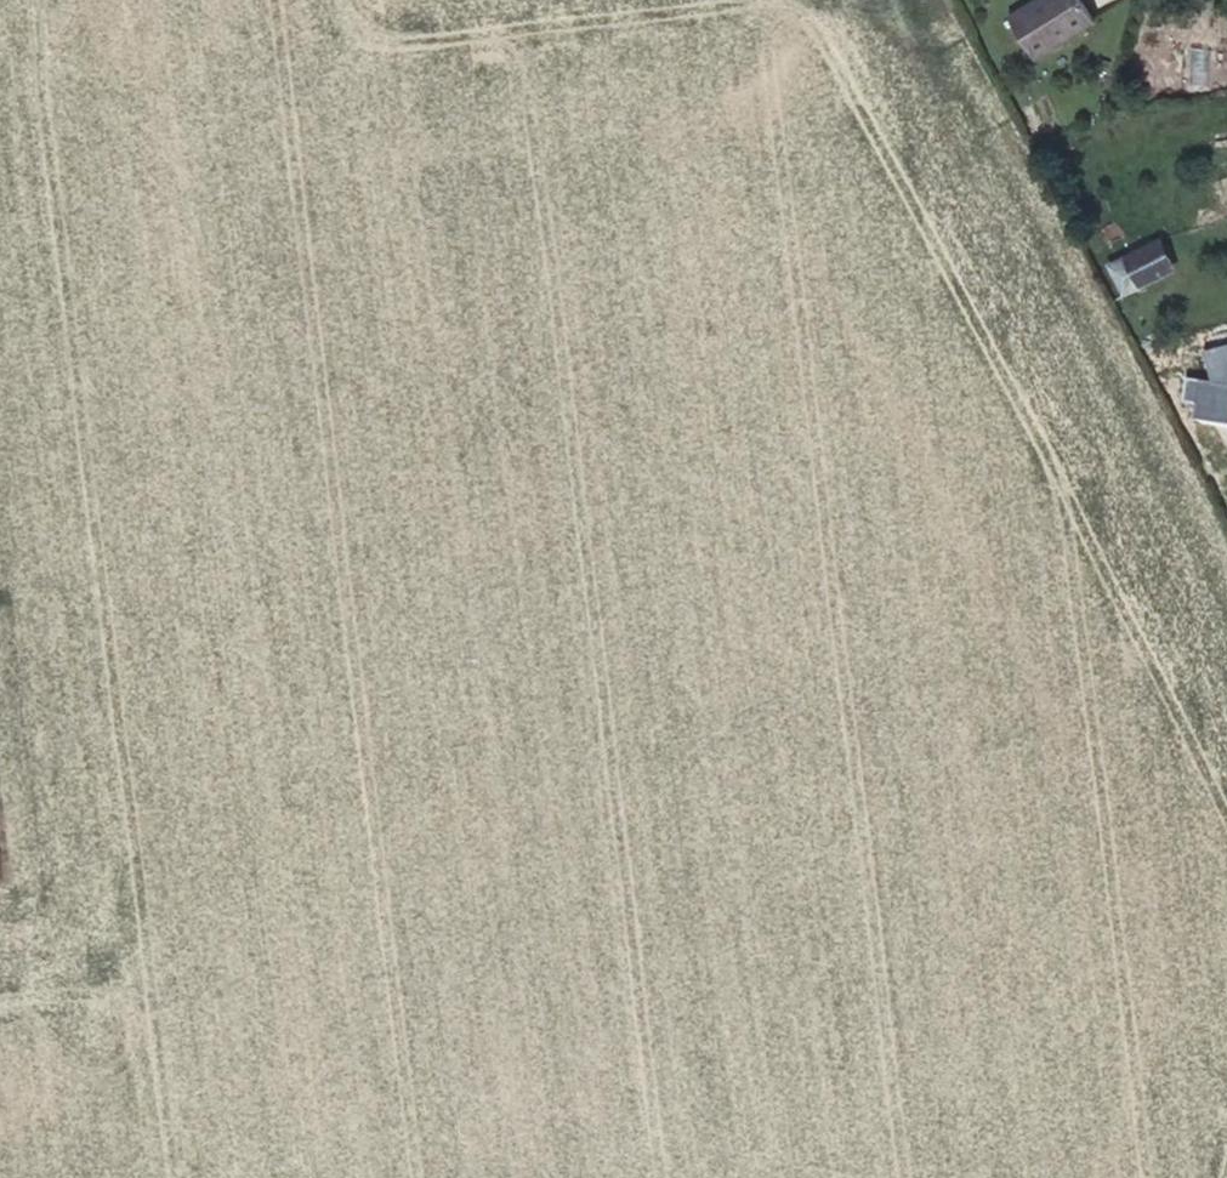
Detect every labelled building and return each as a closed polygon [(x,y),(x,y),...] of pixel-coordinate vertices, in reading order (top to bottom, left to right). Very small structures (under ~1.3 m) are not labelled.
[(1078,0),(1036,0),(1008,18),(1031,56),(1091,20),(1078,0)] [(1172,262),(1159,239),(1107,267),(1121,291),(1172,262)]
